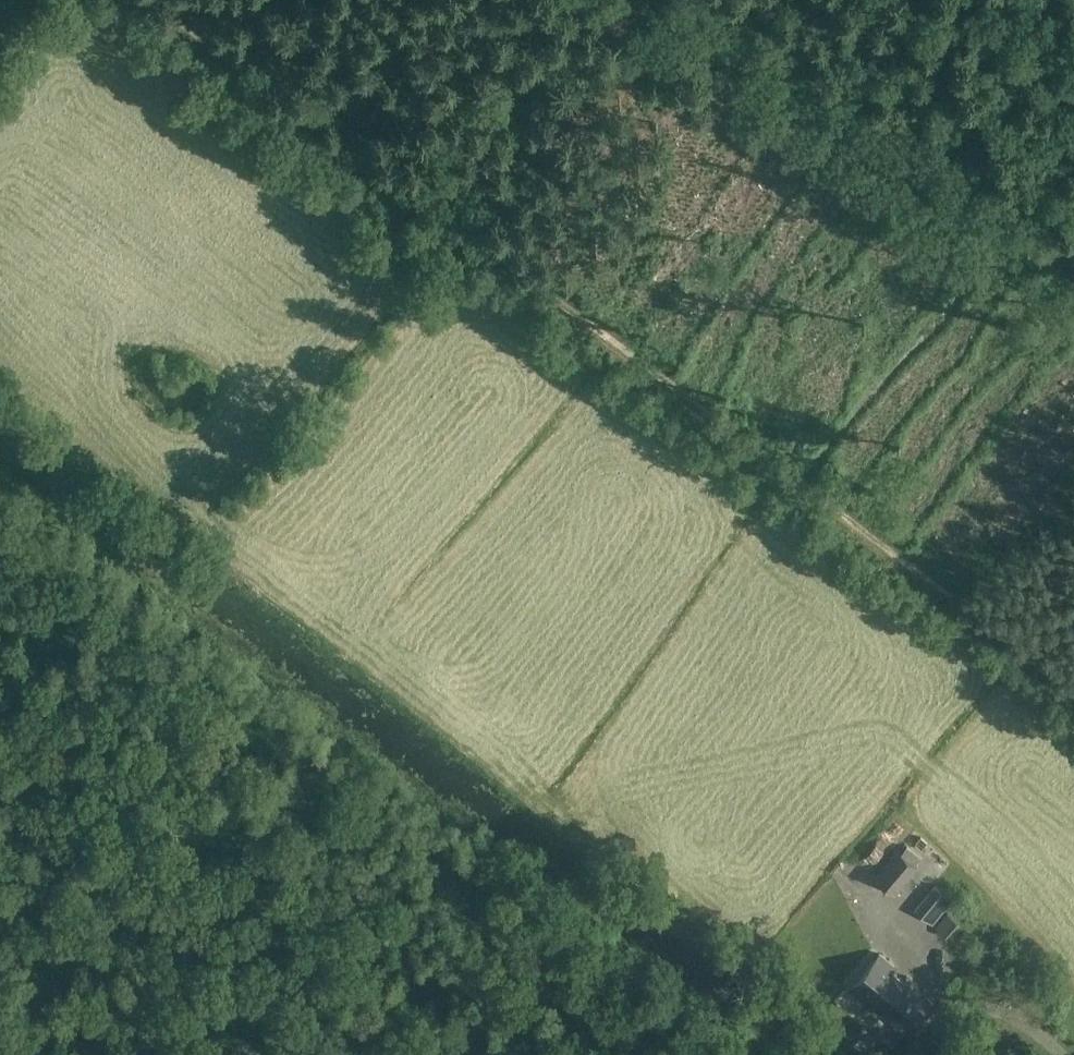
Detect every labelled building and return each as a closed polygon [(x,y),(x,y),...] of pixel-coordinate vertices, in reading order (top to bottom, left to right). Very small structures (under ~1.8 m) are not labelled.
[(920,867),(897,848),(875,875),(897,894),(920,867)] [(934,885),(914,910),(931,924),(951,899),(934,885)] [(946,935),(948,932),(958,921),(948,913),(936,928),(946,935)] [(908,976),(904,981),(892,972),(896,966),(880,954),(851,991),(882,1016),(884,1014),(909,1034),(934,1003),(917,988),(919,985),(908,976)]
